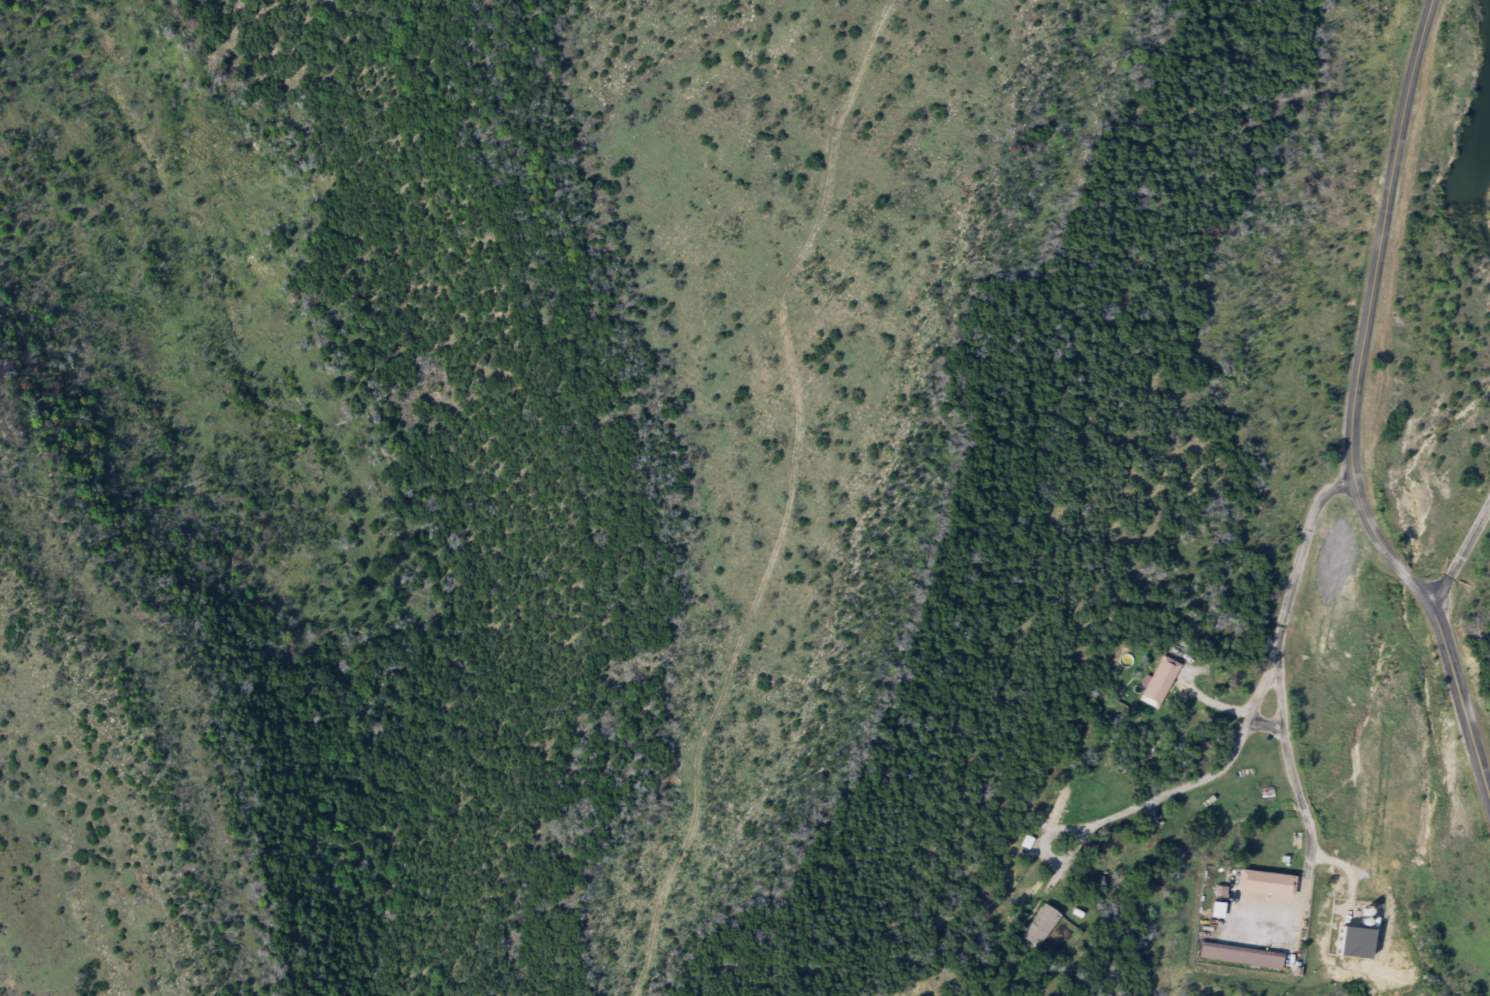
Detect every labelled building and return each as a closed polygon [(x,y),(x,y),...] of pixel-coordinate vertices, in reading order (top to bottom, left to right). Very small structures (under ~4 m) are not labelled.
[(1139,703),(1159,657),(1178,665),(1159,711),(1139,703)] [(1294,877),(1292,899),(1236,893),(1238,871),(1294,877)] [(1019,939),(1042,905),(1060,916),(1036,951),(1019,939)] [(1197,961),(1199,945),(1282,955),(1280,970),(1197,961)]
